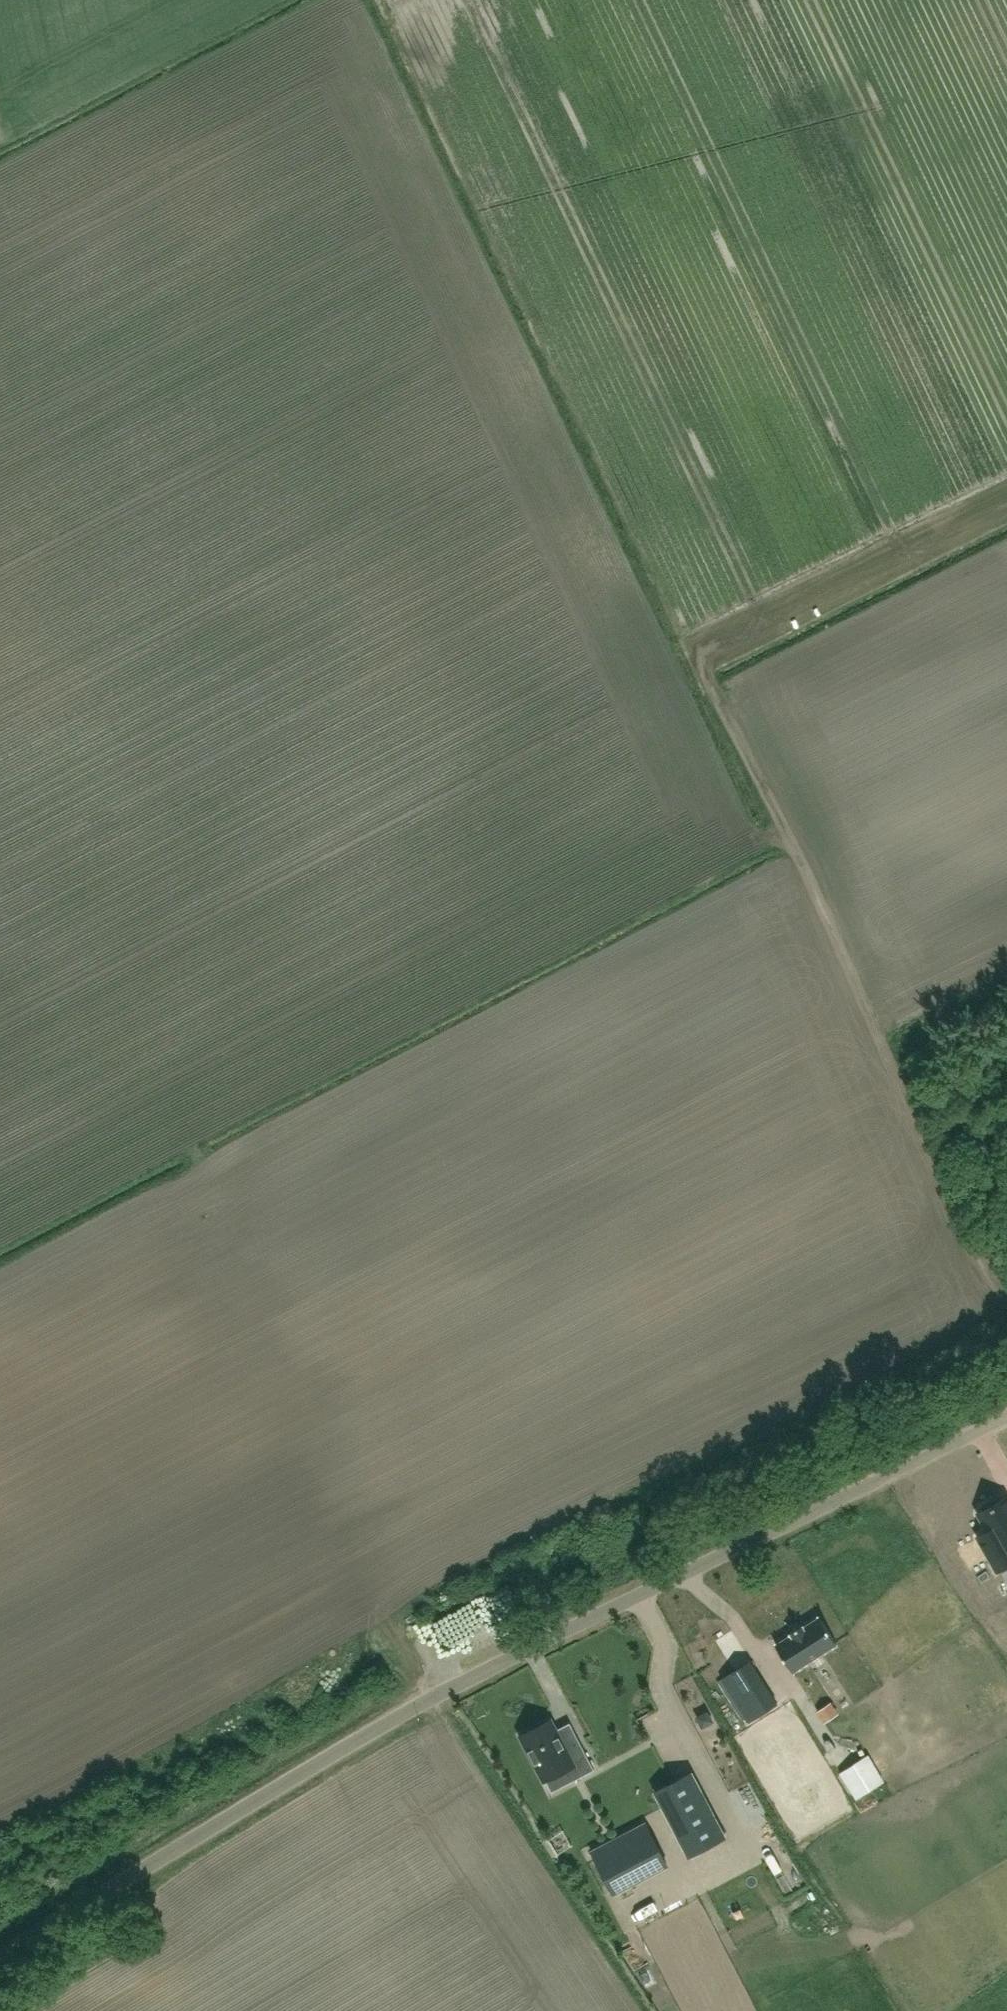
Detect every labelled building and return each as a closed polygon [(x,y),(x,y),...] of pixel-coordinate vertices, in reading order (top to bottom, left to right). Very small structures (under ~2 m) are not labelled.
[(981,1506),(983,1510),(978,1512),(988,1530),(978,1536),(998,1570),(1006,1565),(1006,1498),(1006,1496),(1001,1499),(999,1496),(981,1506)] [(762,1744),(940,1654),(920,1614),(775,1687),(785,1706),(751,1723),(762,1744)] [(792,1634),(776,1645),(793,1672),(837,1644),(819,1617),(803,1627),(802,1625),(790,1633),(792,1634)] [(750,1660),(722,1679),(749,1722),(778,1703),(750,1660)] [(550,1720),(521,1735),(545,1780),(565,1769),(572,1781),(594,1769),(579,1740),(565,1747),(550,1720)] [(691,1773),(656,1792),(689,1856),(724,1837),(691,1773)]
